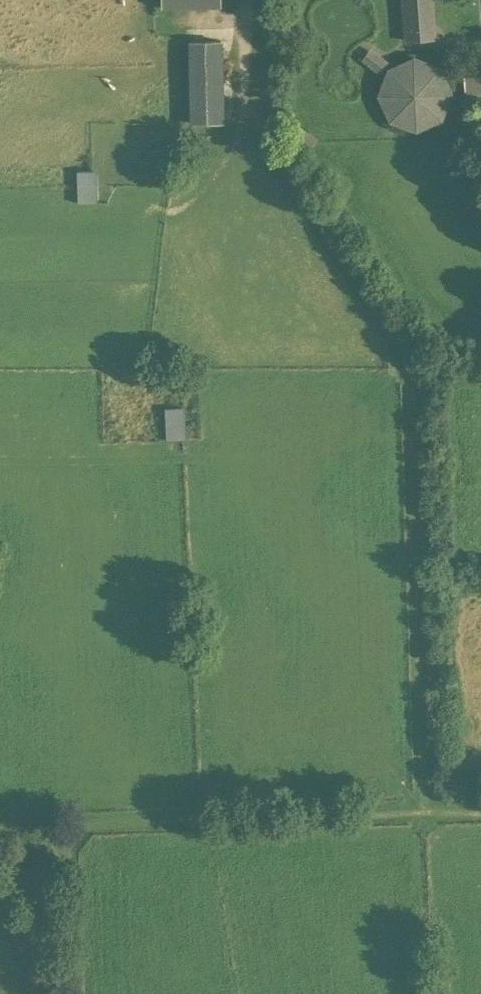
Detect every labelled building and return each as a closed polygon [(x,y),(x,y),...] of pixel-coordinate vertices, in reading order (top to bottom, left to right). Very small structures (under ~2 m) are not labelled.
[(403,45),(441,43),(438,0),(400,0),(403,45)] [(223,42),(189,42),(189,123),(223,123),(223,42)] [(390,65),(370,50),(361,61),(381,79),(375,99),(388,127),(419,137),(448,122),(455,93),(441,67),(413,57),(390,65)] [(98,173),(77,173),(78,208),(99,207),(98,173)] [(187,410),(166,409),(165,444),(185,445),(187,410)]
